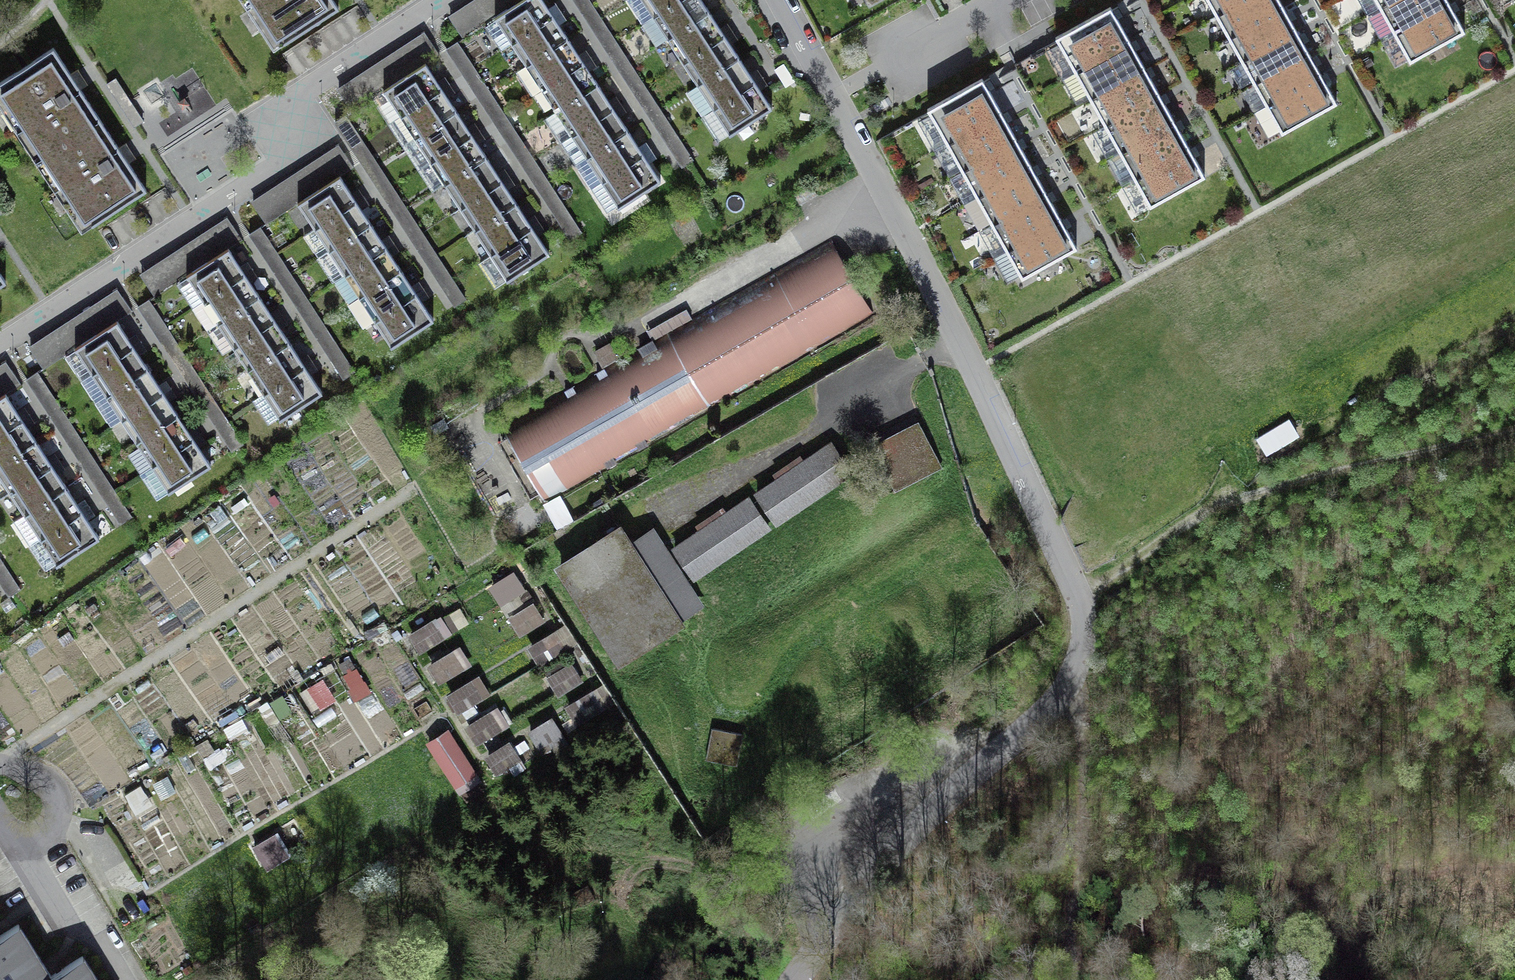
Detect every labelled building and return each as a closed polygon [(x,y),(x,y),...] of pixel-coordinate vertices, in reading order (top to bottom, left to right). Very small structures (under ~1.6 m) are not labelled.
[(272,23),(260,30),(273,50),(338,8),(333,0),(257,0),(272,23)] [(452,13),(466,36),(522,0),(472,0),(452,13)] [(512,43),(554,16),(543,0),(523,0),(496,18),(512,43)] [(653,17),(680,0),(642,0),(653,17)] [(702,0),(680,0),(653,17),(667,39),(709,12),(702,0)] [(1216,15),(1243,0),(1208,0),(1216,15)] [(1279,0),(1243,0),(1216,15),(1229,38),(1283,7),(1279,0)] [(1380,7),(1395,34),(1449,3),(1447,0),(1393,0),(1380,7)] [(1449,3),(1395,34),(1410,61),(1465,31),(1449,3)] [(1076,72),(1130,42),(1110,6),(1056,37),(1076,72)] [(1296,30),(1283,7),(1229,38),(1242,60),(1296,30)] [(725,36),(709,12),(667,39),(683,63),(725,36)] [(568,38),(554,16),(512,43),(526,65),(568,38)] [(1309,52),(1296,30),(1242,60),(1254,83),(1309,52)] [(426,33),(340,89),(353,109),(439,53),(426,33)] [(739,58),(725,36),(683,63),(697,85),(739,58)] [(583,62),(568,38),(526,65),(542,89),(583,62)] [(1145,68),(1130,42),(1076,72),(1090,99),(1145,68)] [(100,119),(53,48),(0,83),(0,108),(2,111),(13,103),(36,138),(31,140),(42,156),(100,119)] [(1321,75),(1309,52),(1254,83),(1267,105),(1321,75)] [(755,82),(739,58),(697,85),(713,109),(755,82)] [(598,84),(583,62),(542,89),(556,111),(598,84)] [(383,90),(400,116),(443,89),(426,63),(383,90)] [(1160,95),(1145,68),(1090,99),(1105,126),(1160,95)] [(1337,103),(1321,75),(1267,105),(1282,133),(1337,103)] [(927,108),(947,144),(1002,113),(982,78),(927,108)] [(772,108),(755,82),(713,109),(730,135),(772,108)] [(613,108),(598,84),(556,111),(572,135),(613,108)] [(457,111),(443,89),(400,116),(414,138),(457,111)] [(1175,122),(1160,95),(1105,126),(1120,152),(1175,122)] [(628,131),(613,108),(572,135),(586,158),(628,131)] [(473,135),(457,111),(414,138),(430,163),(473,135)] [(962,170),(1017,140),(1002,113),(947,144),(962,170)] [(100,119),(42,156),(52,172),(56,169),(79,204),(68,212),(81,232),(146,190),(100,119)] [(1190,148),(1175,122),(1120,152),(1135,179),(1190,148)] [(643,155),(628,131),(586,158),(602,181),(643,155)] [(486,156),(473,135),(430,163),(444,184),(486,156)] [(962,170),(977,197),(1032,167),(1017,140),(962,170)] [(339,145),(254,200),(268,222),(353,166),(339,145)] [(1205,176),(1190,148),(1135,179),(1150,206),(1205,176)] [(661,181),(643,155),(602,181),(619,208),(661,181)] [(502,181),(486,156),(444,184),(460,208),(502,181)] [(992,224),(1046,193),(1032,167),(977,197),(992,224)] [(315,229),(357,202),(341,176),(299,203),(315,229)] [(517,203),(502,181),(460,208),(474,230),(517,203)] [(992,224),(1007,250),(1061,220),(1046,193),(992,224)] [(371,223),(357,202),(315,229),(329,250),(371,223)] [(532,227),(517,203),(474,230),(490,254),(532,227)] [(227,217),(144,270),(159,293),(242,239),(227,217)] [(1061,220),(1007,250),(1022,278),(1077,247),(1061,220)] [(387,248),(371,223),(329,250),(345,275),(387,248)] [(549,253),(532,227),(490,254),(507,281),(549,253)] [(832,241),(506,428),(546,497),(872,309),(832,241)] [(401,269),(387,248),(345,275),(358,296),(401,269)] [(203,302),(245,274),(228,249),(186,276),(203,302)] [(416,294),(401,269),(358,296),(374,321),(416,294)] [(259,296),(245,274),(203,302),(217,323),(259,296)] [(118,285),(31,342),(47,366),(133,309),(118,285)] [(433,320),(416,294),(374,321),(391,347),(433,320)] [(275,320),(259,296),(217,323),(233,347),(275,320)] [(289,341),(275,320),(233,347),(247,369),(289,341)] [(75,348),(92,374),(134,347),(117,321),(75,348)] [(305,366),(289,341),(247,369),(263,393),(305,366)] [(134,347),(92,374),(106,395),(148,368),(134,347)] [(0,363),(0,396),(22,382),(7,359),(0,363)] [(305,366),(263,393),(280,419),(322,392),(305,366)] [(164,393),(148,368),(106,395),(122,420),(164,393)] [(178,414),(164,393),(122,420),(136,441),(178,414)] [(22,419),(5,394),(0,397),(0,434),(22,419)] [(194,439),(178,414),(136,441),(152,466),(194,439)] [(1293,418),(1259,434),(1266,449),(1300,433),(1293,418)] [(22,419),(0,434),(0,464),(36,441),(22,419)] [(918,428),(872,450),(894,497),(940,475),(918,428)] [(210,464),(194,439),(152,466),(168,492),(210,464)] [(36,441),(0,464),(0,478),(10,493),(52,465),(36,441)] [(758,493),(777,522),(851,472),(831,443),(758,493)] [(66,487),(52,465),(10,493),(24,514),(66,487)] [(82,511),(66,487),(24,514),(40,538),(82,511)] [(694,578),(768,528),(748,499),(674,549),(694,578)] [(99,537),(82,511),(40,538),(57,564),(99,537)] [(698,604),(652,531),(628,546),(618,531),(561,566),(619,659),(677,623),(675,618),(698,604)] [(515,567),(489,585),(501,603),(528,586),(515,567)] [(529,588),(505,602),(510,611),(535,597),(529,588)] [(509,615),(520,633),(546,617),(535,599),(509,615)] [(418,649),(463,627),(454,609),(409,630),(418,649)] [(467,722),(491,768),(508,768),(566,739),(565,704),(583,695),(570,695),(570,679),(560,684),(555,673),(555,651),(575,651),(563,627),(544,637),(528,637),(540,661),(540,673),(530,673),(493,692),(482,672),(448,689),(467,726),(467,722)] [(439,682),(474,664),(463,643),(428,662),(439,682)] [(299,797),(247,714),(226,728),(233,740),(211,754),(222,772),(213,777),(251,837),(274,823),(269,816),(299,797)] [(742,734),(712,728),(706,759),(736,765),(742,734)] [(452,736),(428,750),(458,802),(482,788),(452,736)] [(52,977),(20,928),(0,942),(0,979),(47,979),(52,977)] [(47,979),(91,979),(78,960),(52,977),(47,979)]
